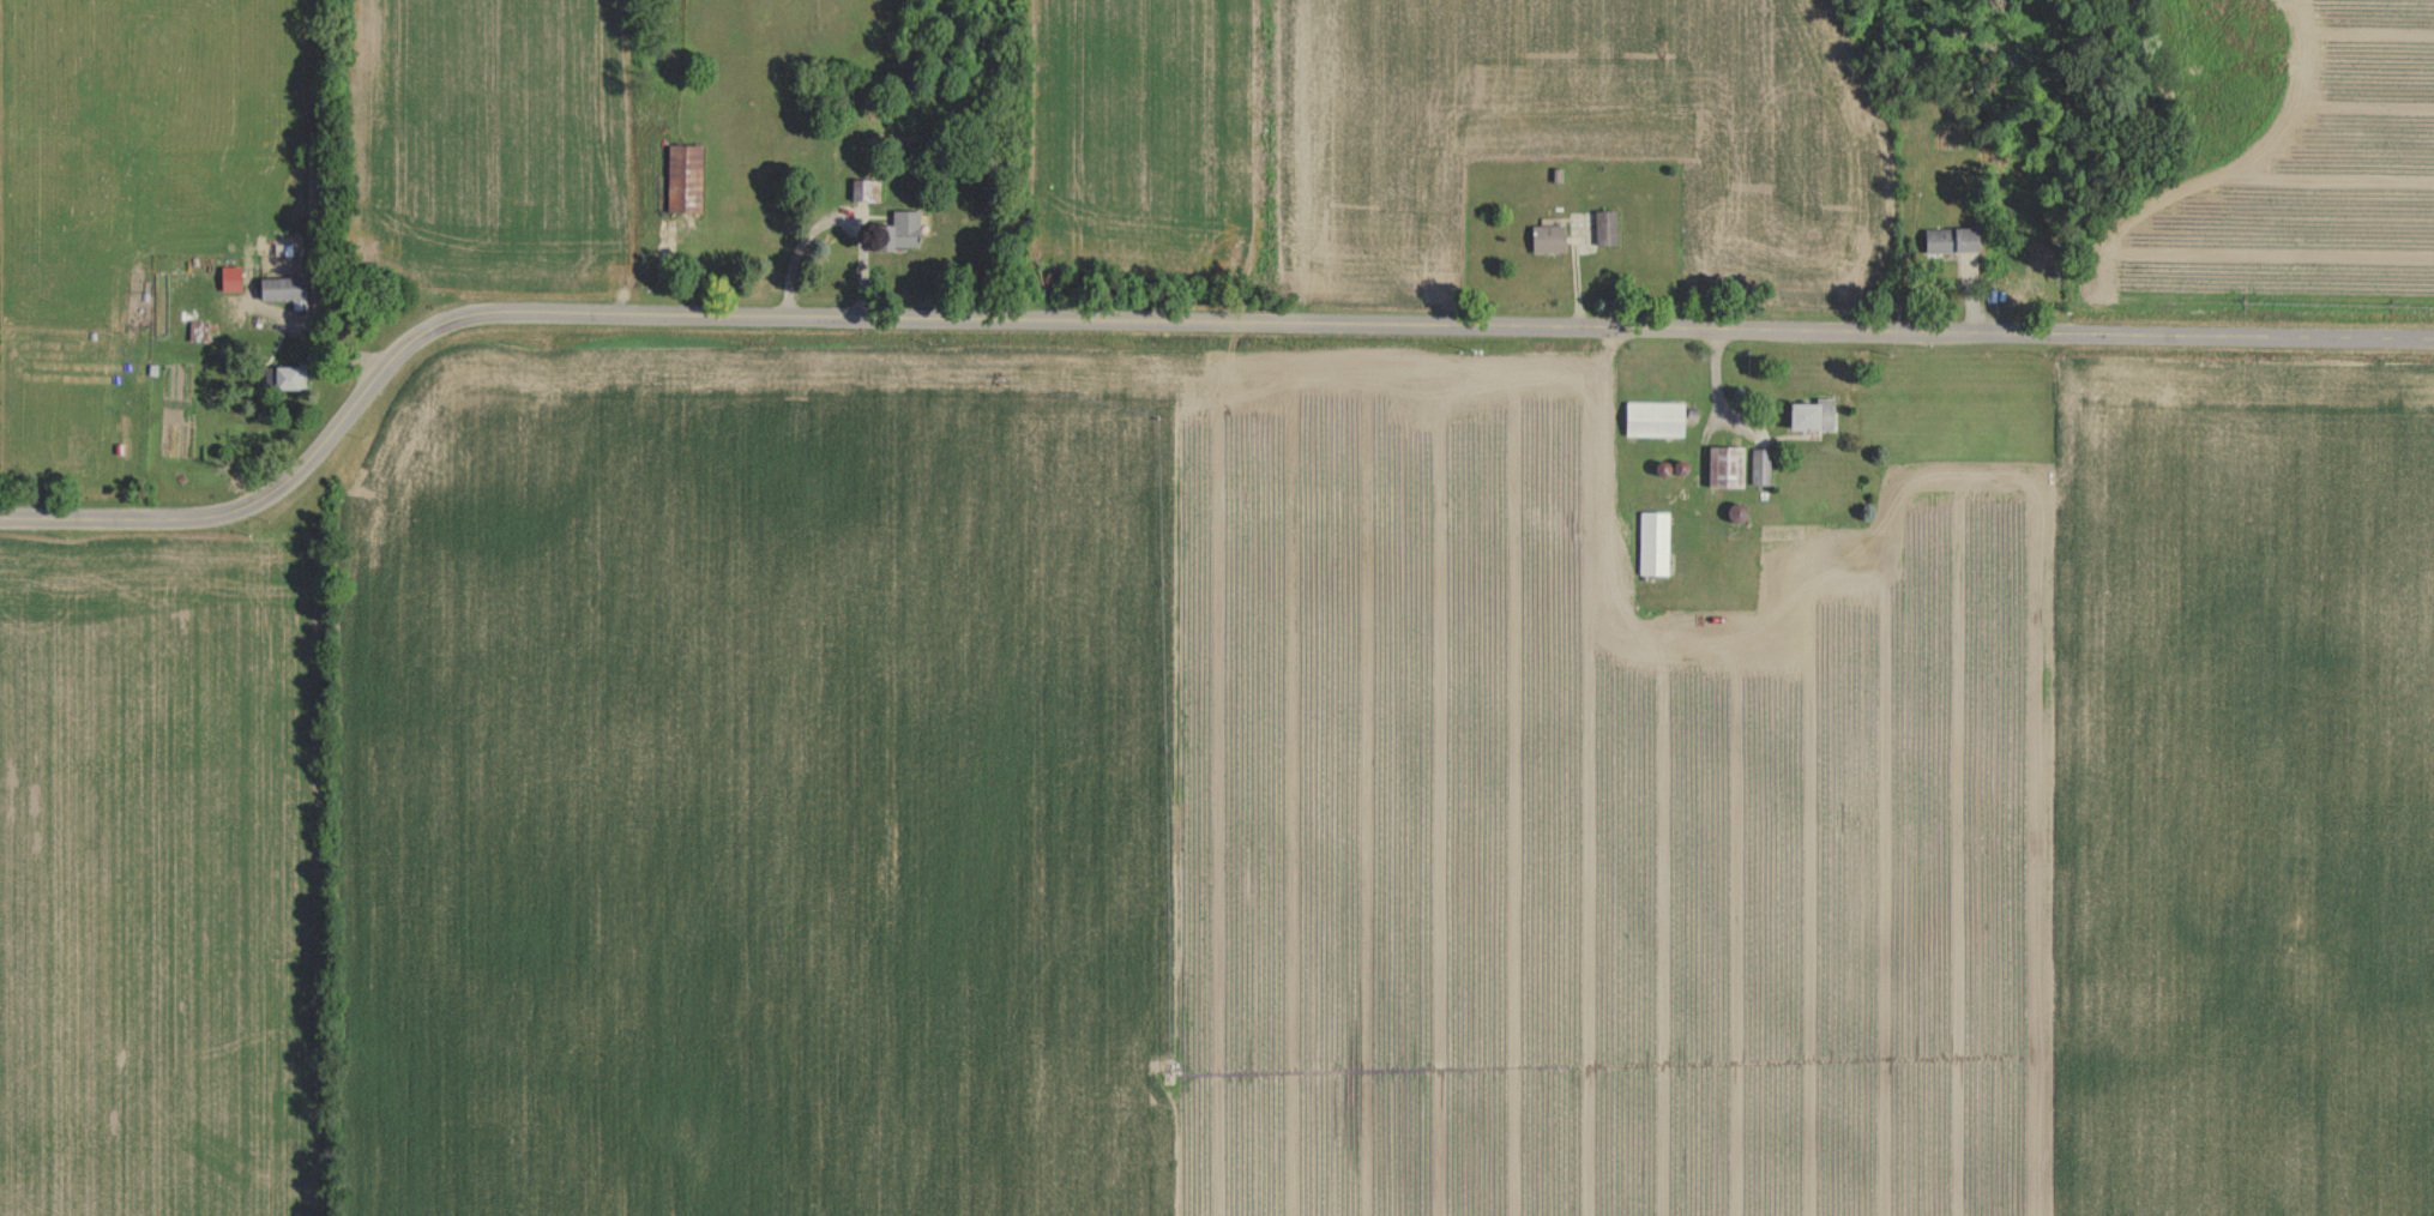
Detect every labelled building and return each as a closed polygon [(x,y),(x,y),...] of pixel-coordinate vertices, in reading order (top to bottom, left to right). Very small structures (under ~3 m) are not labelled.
[(706,181),(706,146),(675,146),(675,181),(706,181)] [(882,181),(853,181),(853,202),(882,202),(882,181)] [(1599,211),(1599,246),(1621,246),(1621,211),(1599,211)] [(923,212),(896,212),(896,226),(881,226),(881,251),(923,251),(923,212)] [(1569,252),(1569,225),(1535,225),(1535,252),(1569,252)] [(1922,251),(1974,251),(1974,227),(1922,227),(1922,251)] [(168,271),(156,271),(156,336),(168,336),(168,271)] [(308,307),(308,276),(264,276),(264,298),(297,298),(297,307),(308,307)] [(308,387),(308,364),(272,364),(272,387),(308,387)] [(1831,427),(1831,398),(1783,398),(1783,427),(1831,427)] [(1681,434),(1681,400),(1622,400),(1622,434),(1681,434)] [(1705,484),(1741,484),(1741,444),(1705,444),(1705,484)] [(1768,446),(1749,446),(1749,483),(1768,483),(1768,446)] [(1666,574),(1666,509),(1637,509),(1637,574),(1666,574)]
